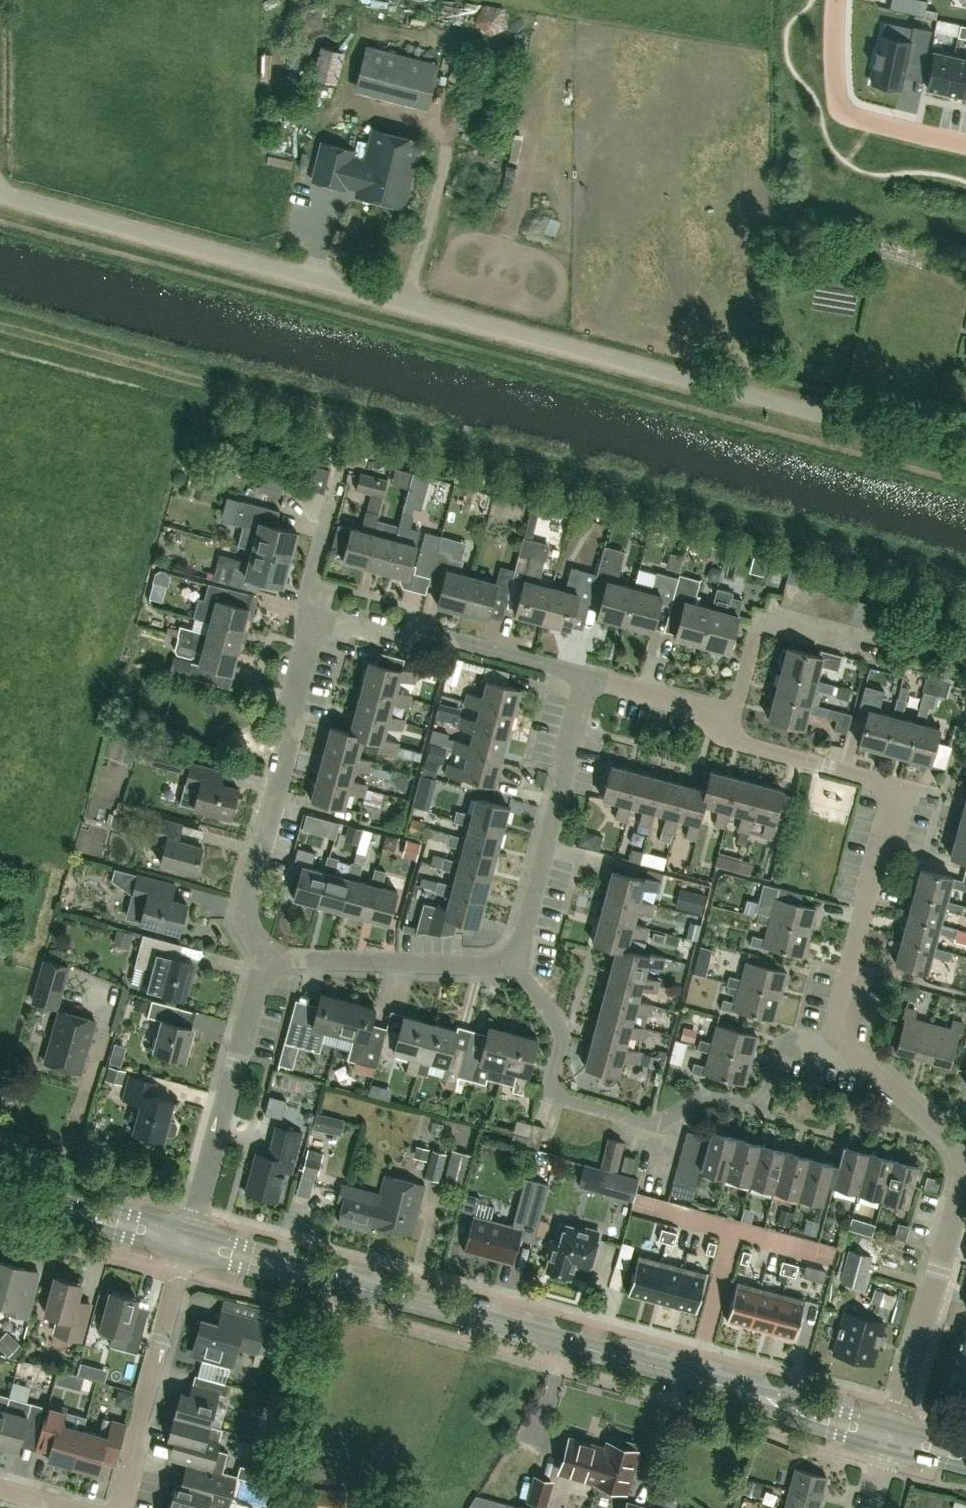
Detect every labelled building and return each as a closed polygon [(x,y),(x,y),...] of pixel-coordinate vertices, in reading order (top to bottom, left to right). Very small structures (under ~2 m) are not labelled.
[(927,0),(917,0),(914,14),(924,16),(927,0)] [(926,9),(924,16),(936,19),(937,11),(926,9)] [(937,20),(935,31),(946,33),(948,23),(937,20)] [(875,66),(872,83),(892,87),(901,89),(907,61),(924,64),(931,29),(913,26),(912,27),(909,41),(881,36),(878,52),(876,52),(878,53),(875,65),(873,65),(873,66),(875,66)] [(320,37),(322,71),(338,70),(336,35),(320,37)] [(428,108),(439,64),(366,45),(355,89),(428,108)] [(277,77),(276,48),(263,49),(264,77),(277,77)] [(935,53),(927,87),(946,92),(953,57),(935,53)] [(946,92),(963,95),(965,83),(965,60),(953,57),(946,92)] [(355,152),(322,144),(313,183),(346,191),(347,187),(358,190),(356,196),(402,207),(419,139),(373,128),(366,158),(355,155),(355,152)] [(315,466),(309,489),(322,493),(328,469),(315,466)] [(356,490),(382,497),(387,479),(360,473),(356,490)] [(282,483),(270,480),(262,478),(259,490),(279,495),(282,483)] [(296,531),(274,526),(278,510),(241,501),(235,524),(257,529),(251,549),(289,559),(296,531)] [(366,510),(360,530),(337,524),(330,551),(344,554),(342,560),(363,566),(372,532),(373,533),(377,519),(378,513),(366,510)] [(398,525),(385,572),(408,578),(416,545),(420,531),(409,528),(413,514),(402,512),(398,525)] [(372,532),(363,566),(385,572),(398,525),(377,519),(373,533),(372,532)] [(547,560),(551,545),(523,537),(519,553),(519,552),(514,570),(510,586),(521,589),(515,613),(542,620),(551,587),(538,583),(544,559),(547,560)] [(437,549),(438,549),(439,545),(422,540),(414,573),(430,577),(437,549)] [(247,568),(231,564),(218,560),(213,579),(227,583),(226,583),(257,591),(260,580),(282,585),(289,559),(251,549),(247,568)] [(462,611),(471,576),(459,573),(463,561),(449,557),(450,553),(438,549),(437,549),(430,577),(443,580),(436,604),(462,611)] [(596,573),(593,585),(604,587),(597,616),(625,623),(634,587),(617,582),(622,563),(600,557),(596,573)] [(471,576),(462,611),(487,618),(493,594),(507,597),(510,586),(514,570),(500,566),(495,583),(471,576)] [(551,587),(542,620),(569,628),(576,603),(588,606),(593,585),(596,573),(571,566),(565,590),(551,587)] [(709,580),(716,581),(718,579),(721,572),(719,568),(712,566),(709,569),(707,576),(709,580)] [(790,567),(786,582),(780,605),(791,608),(801,570),(790,567)] [(802,570),(801,570),(791,608),(803,611),(808,588),(798,585),(802,570)] [(678,577),(657,572),(651,591),(634,587),(625,623),(652,630),(659,602),(670,605),(678,577)] [(679,574),(678,577),(670,605),(682,608),(674,637),(701,644),(711,608),(693,603),(699,579),(679,574)] [(211,582),(204,609),(199,607),(196,618),(209,622),(242,630),(248,607),(236,604),(240,590),(211,582)] [(711,608),(701,644),(729,651),(738,615),(737,615),(741,599),(732,597),(733,592),(717,588),(711,608)] [(808,588),(803,611),(814,614),(820,591),(808,588)] [(832,594),(820,591),(814,614),(826,617),(832,594)] [(843,597),(832,594),(826,617),(837,620),(843,597)] [(855,601),(843,597),(837,620),(849,623),(855,601)] [(867,604),(855,601),(849,623),(861,626),(867,604)] [(206,633),(193,629),(181,626),(179,636),(236,651),(242,630),(209,622),(206,633)] [(179,636),(176,646),(175,649),(177,654),(190,657),(194,655),(195,651),(201,652),(198,664),(190,662),(186,675),(214,683),(217,669),(231,672),(236,651),(179,636)] [(818,656),(786,647),(786,650),(782,649),(779,661),(783,662),(780,671),(816,681),(817,680),(820,666),(837,670),(841,656),(820,650),(818,656)] [(186,675),(190,662),(174,657),(170,671),(186,675)] [(456,685),(463,660),(453,657),(446,682),(456,685)] [(368,662),(361,686),(394,694),(395,692),(398,679),(414,683),(417,672),(401,668),(400,670),(368,662)] [(816,681),(780,671),(774,694),(810,704),(810,703),(814,688),(832,693),(834,684),(817,680),(816,681)] [(936,695),(945,698),(949,682),(927,676),(923,692),(936,695)] [(480,704),(512,713),(519,689),(486,681),(482,697),(466,693),(464,704),(479,708),(480,704)] [(394,694),(361,686),(355,709),(388,718),(389,715),(392,702),(408,706),(410,696),(395,692),(394,694)] [(874,692),(869,709),(859,745),(883,751),(893,716),(892,715),(877,711),(882,694),(874,692)] [(920,704),(915,722),(916,722),(906,758),(930,764),(939,728),(924,724),(928,707),(933,708),(936,695),(923,692),(920,704)] [(810,704),(774,694),(768,718),(804,728),(808,712),(825,717),(828,708),(810,703),(810,704)] [(897,698),(892,715),(893,716),(883,751),(906,758),(916,722),(915,722),(901,718),(906,700),(897,698)] [(480,704),(479,708),(476,720),(460,716),(457,727),(473,731),(474,728),(506,737),(512,713),(480,704)] [(401,730),(404,719),(389,715),(388,718),(355,709),(349,732),(349,733),(382,742),(383,739),(386,726),(401,730)] [(960,739),(963,727),(955,725),(952,737),(960,739)] [(398,743),(383,739),(382,742),(349,733),(349,732),(330,727),(323,751),(356,760),(357,757),(361,744),(395,753),(398,743)] [(474,728),(473,731),(470,744),(454,740),(451,751),(467,755),(468,751),(500,760),(506,737),(474,728)] [(128,737),(122,762),(155,769),(161,745),(128,737)] [(372,761),(357,757),(356,760),(323,751),(317,775),(350,783),(351,780),(354,768),(369,772),(372,761)] [(468,751),(467,755),(463,767),(448,763),(445,774),(461,778),(462,776),(494,784),(500,760),(468,751)] [(230,817),(237,788),(213,781),(217,769),(190,762),(184,784),(198,788),(193,807),(230,817)] [(627,804),(635,772),(611,765),(603,798),(619,802),(615,817),(626,820),(630,805),(627,804)] [(711,771),(706,790),(703,804),(718,808),(714,823),(725,826),(730,811),(726,810),(735,777),(711,771)] [(659,778),(635,772),(627,804),(630,805),(643,808),(639,824),(649,827),(653,812),(650,811),(659,778)] [(350,783),(317,775),(311,799),(343,807),(348,791),(363,795),(366,784),(351,780),(350,783)] [(433,795),(437,780),(421,775),(417,791),(433,795)] [(738,830),(749,833),(753,817),(750,816),(758,784),(735,777),(726,810),(730,811),(742,814),(738,830)] [(673,833),(677,818),(674,817),(682,784),(659,778),(650,811),(653,812),(666,815),(662,830),(673,833)] [(706,790),(682,784),(674,817),(677,818),(690,821),(686,836),(696,839),(701,823),(699,823),(703,804),(706,790)] [(782,790),(758,784),(750,816),(753,817),(766,821),(762,836),(772,839),(773,837),(781,839),(785,825),(774,822),(782,790)] [(367,789),(363,802),(381,807),(384,793),(367,789)] [(469,822),(502,831),(508,807),(476,798),(471,814),(456,810),(453,821),(468,825),(469,822)] [(963,809),(957,833),(965,835),(965,810),(963,809)] [(317,833),(321,817),(306,813),(302,829),(317,833)] [(194,872),(201,845),(178,839),(182,824),(155,817),(149,837),(165,841),(159,863),(194,872)] [(428,837),(429,824),(416,822),(414,835),(428,837)] [(469,822),(468,825),(465,837),(449,833),(446,844),(462,848),(463,846),(495,854),(502,831),(469,822)] [(348,825),(344,840),(358,844),(362,828),(348,825)] [(362,850),(373,853),(379,831),(368,828),(362,850)] [(582,831),(579,844),(592,848),(595,834),(582,831)] [(957,833),(950,856),(965,861),(965,835),(957,833)] [(420,843),(407,840),(403,856),(415,860),(420,843)] [(463,846),(462,848),(459,861),(443,857),(441,868),(456,872),(456,869),(489,878),(495,854),(463,846)] [(631,848),(628,861),(640,863),(643,851),(631,848)] [(326,871),(323,870),(310,867),(314,852),(303,849),(299,865),(301,865),(293,897),(317,904),(326,871)] [(649,849),(646,862),(669,867),(672,854),(649,849)] [(351,861),(346,877),(349,877),(340,910),(364,917),(372,884),(370,883),(357,880),(362,864),(363,865),(366,855),(357,853),(354,862),(351,861)] [(327,855),(323,870),(326,871),(317,904),(340,910),(349,877),(346,877),(334,873),(338,858),(327,855)] [(734,863),(717,858),(715,865),(732,870),(734,863)] [(374,868),(370,883),(372,884),(364,917),(388,923),(397,891),(381,886),(385,871),(374,868)] [(452,885),(437,881),(434,891),(449,895),(450,893),(483,901),(489,878),(456,869),(456,872),(452,885)] [(913,893),(946,902),(946,901),(950,887),(965,891),(965,871),(962,881),(952,878),(920,869),(913,893)] [(612,870),(606,895),(638,903),(639,900),(642,888),(658,892),(661,881),(645,876),(644,879),(612,870)] [(178,932),(186,903),(164,897),(168,883),(136,874),(131,894),(145,898),(139,922),(178,932)] [(778,887),(775,898),(771,915),(759,912),(756,922),(768,925),(769,922),(810,933),(816,909),(799,905),(802,893),(778,887)] [(680,889),(676,906),(701,913),(705,895),(680,889)] [(431,904),(429,912),(421,910),(415,932),(452,932),(455,920),(477,925),(483,901),(450,893),(449,895),(446,908),(431,904)] [(913,893),(907,916),(940,925),(940,924),(944,909),(961,914),(963,906),(946,901),(946,902),(913,893)] [(638,903),(606,895),(599,918),(632,927),(633,924),(636,911),(651,915),(654,904),(639,900),(638,903)] [(901,939),(933,948),(934,947),(938,933),(954,937),(954,941),(965,944),(965,931),(940,924),(940,925),(907,916),(901,939)] [(632,927),(599,918),(593,943),(616,949),(616,948),(626,951),(626,950),(630,935),(645,939),(648,928),(633,924),(632,927)] [(769,922),(768,925),(765,938),(753,935),(750,945),(762,948),(763,946),(803,957),(810,933),(769,922)] [(146,989),(158,992),(182,999),(191,962),(169,956),(173,942),(142,934),(133,966),(151,971),(146,989)] [(933,948),(901,939),(895,963),(927,972),(931,956),(949,961),(951,952),(934,947),(933,948)] [(616,948),(616,949),(610,971),(643,980),(644,977),(647,964),(663,968),(665,958),(649,953),(648,956),(626,950),(626,951),(616,948)] [(59,996),(68,965),(45,959),(36,990),(59,996)] [(739,985),(780,996),(786,973),(745,962),(741,979),(729,976),(726,985),(738,989),(739,985)] [(610,971),(604,995),(637,1003),(637,1000),(641,988),(656,992),(659,981),(644,977),(643,980),(610,971)] [(739,985),(738,989),(734,1002),(722,999),(720,1009),(733,1012),(734,1009),(774,1020),(780,996),(739,985)] [(905,986),(902,998),(916,1001),(919,989),(905,986)] [(320,994),(312,1021),(290,1015),(283,1042),(319,1052),(325,1029),(338,1033),(347,1001),(320,994)] [(604,995),(597,1019),(630,1027),(631,1024),(634,1011),(650,1015),(653,1004),(637,1000),(637,1003),(604,995)] [(179,1007),(151,1000),(146,1016),(161,1020),(153,1050),(183,1058),(191,1028),(175,1023),(179,1007)] [(374,1008),(347,1001),(338,1033),(353,1037),(351,1045),(356,1047),(353,1060),(375,1066),(377,1060),(381,1043),(366,1039),(374,1008)] [(923,1060),(932,1024),(913,1019),(916,1011),(905,1008),(903,1017),(906,1018),(896,1053),(923,1060)] [(80,1071),(95,1019),(60,1009),(44,1061),(80,1071)] [(398,1031),(385,1028),(381,1043),(377,1060),(375,1066),(389,1070),(395,1051),(410,1055),(405,1073),(416,1075),(417,1073),(416,1073),(420,1058),(429,1023),(402,1016),(398,1031)] [(597,1019),(591,1042),(624,1050),(625,1048),(628,1035),(644,1039),(647,1028),(631,1024),(630,1027),(597,1019)] [(950,1029),(932,1024),(923,1060),(949,1067),(958,1031),(961,1032),(963,1023),(953,1020),(950,1029)] [(429,1023),(420,1058),(416,1073),(417,1073),(426,1075),(430,1060),(446,1065),(442,1078),(446,1079),(444,1085),(454,1088),(455,1082),(464,1049),(451,1046),(456,1030),(429,1023)] [(710,1049),(751,1060),(757,1036),(716,1025),(712,1042),(700,1039),(697,1049),(709,1052),(710,1049)] [(464,1049),(455,1082),(454,1088),(454,1090),(461,1092),(464,1079),(486,1084),(488,1078),(499,1081),(513,1033),(488,1026),(481,1054),(464,1049)] [(536,1039),(513,1033),(499,1081),(513,1085),(511,1091),(522,1094),(536,1039)] [(624,1050),(591,1042),(585,1066),(618,1074),(622,1058),(638,1062),(640,1052),(625,1048),(624,1050)] [(710,1049),(709,1052),(705,1066),(693,1063),(691,1072),(704,1076),(705,1073),(744,1084),(751,1060),(710,1049)] [(657,1055),(665,1058),(667,1052),(659,1050),(657,1055)] [(639,1062),(656,1067),(659,1057),(642,1052),(639,1062)] [(122,1083),(125,1069),(108,1065),(105,1078),(122,1083)] [(175,1122),(167,1120),(172,1101),(150,1095),(154,1082),(129,1076),(123,1100),(140,1104),(132,1131),(162,1139),(163,1133),(171,1135),(175,1133),(177,1125),(175,1122)] [(281,1118),(286,1100),(270,1096),(265,1114),(281,1118)] [(317,1113),(313,1128),(340,1134),(344,1120),(317,1113)] [(516,1119),(512,1133),(527,1137),(525,1146),(526,1146),(538,1149),(538,1148),(544,1126),(530,1123),(516,1119)] [(275,1126),(271,1141),(267,1156),(255,1153),(245,1192),(276,1200),(283,1172),(290,1174),(301,1133),(275,1126)] [(706,1150),(709,1137),(686,1131),(682,1144),(706,1150)] [(711,1132),(709,1137),(706,1150),(702,1163),(700,1170),(725,1177),(735,1138),(711,1132)] [(616,1169),(623,1142),(608,1138),(601,1166),(616,1169)] [(760,1145),(735,1138),(725,1177),(750,1184),(760,1145)] [(682,1144),(679,1156),(702,1163),(706,1150),(682,1144)] [(416,1145),(413,1157),(427,1160),(430,1149),(416,1145)] [(784,1152),(760,1145),(750,1184),(774,1190),(784,1152)] [(843,1147),(838,1166),(833,1185),(858,1192),(868,1153),(843,1147)] [(425,1177),(439,1181),(446,1153),(432,1149),(425,1177)] [(452,1149),(443,1182),(464,1188),(473,1155),(452,1149)] [(809,1158),(784,1152),(774,1190),(798,1197),(809,1158)] [(892,1160),(868,1153),(858,1192),(882,1198),(892,1160)] [(679,1156),(676,1169),(699,1175),(700,1170),(702,1163),(679,1156)] [(306,1157),(302,1169),(318,1173),(321,1161),(306,1157)] [(809,1158),(798,1197),(823,1203),(828,1184),(833,1185),(838,1166),(809,1158)] [(892,1160),(882,1198),(907,1205),(917,1167),(892,1160)] [(676,1169),(672,1182),(696,1188),(699,1175),(676,1169)] [(638,1179),(607,1170),(602,1192),(633,1199),(636,1190),(638,1179)] [(384,1175),(377,1202),(371,1225),(410,1235),(423,1185),(384,1175)] [(696,1188),(672,1182),(669,1194),(692,1200),(696,1188)] [(377,1202),(365,1199),(367,1190),(342,1183),(337,1201),(343,1203),(338,1223),(369,1231),(371,1225),(377,1202)] [(516,1216),(513,1227),(473,1216),(464,1250),(511,1263),(518,1238),(533,1243),(534,1239),(538,1221),(546,1193),(531,1189),(522,1217),(516,1216)] [(781,1209),(778,1223),(789,1226),(793,1212),(781,1209)] [(807,1218),(803,1233),(816,1236),(820,1221),(807,1218)] [(552,1240),(551,1243),(549,1243),(546,1253),(548,1254),(547,1258),(549,1258),(546,1271),(570,1277),(574,1263),(588,1267),(589,1265),(591,1265),(594,1254),(592,1254),(598,1231),(585,1228),(584,1230),(566,1225),(566,1224),(559,1222),(554,1241),(552,1240)] [(905,1240),(909,1225),(898,1222),(894,1237),(905,1240)] [(670,1230),(662,1228),(659,1240),(666,1242),(670,1230)] [(670,1230),(666,1242),(674,1244),(678,1233),(670,1230)] [(705,1253),(714,1255),(717,1243),(709,1241),(705,1253)] [(863,1288),(872,1255),(848,1249),(840,1281),(863,1288)] [(743,1250),(740,1262),(748,1264),(751,1252),(743,1250)] [(661,1261),(639,1255),(628,1294),(651,1300),(661,1261)] [(661,1261),(651,1300),(673,1306),(684,1267),(661,1261)] [(790,1263),(783,1261),(779,1273),(787,1275),(790,1263)] [(5,1307),(4,1312),(25,1317),(37,1272),(0,1262),(0,1305),(5,1307)] [(795,1277),(798,1265),(790,1263),(787,1275),(795,1277)] [(811,1279),(814,1267),(806,1265),(802,1276),(811,1279)] [(696,1312),(706,1273),(684,1267),(673,1306),(696,1312)] [(80,1283),(54,1276),(44,1313),(58,1317),(54,1333),(79,1340),(86,1313),(73,1310),(80,1283)] [(750,1326),(760,1287),(737,1281),(727,1320),(750,1326)] [(782,1293),(760,1287),(750,1326),(772,1332),(782,1293)] [(130,1322),(136,1298),(109,1291),(99,1328),(112,1331),(109,1345),(136,1352),(143,1325),(130,1322)] [(805,1299),(782,1293),(772,1332),(795,1338),(805,1299)] [(231,1366),(236,1346),(255,1352),(264,1322),(274,1325),(277,1313),(255,1307),(251,1318),(231,1313),(227,1327),(200,1319),(192,1350),(194,1355),(202,1357),(207,1354),(216,1357),(215,1361),(231,1366)] [(872,1364),(883,1323),(844,1312),(833,1353),(872,1364)] [(7,1331),(0,1338),(0,1348),(6,1354),(18,1342),(7,1331)] [(964,1331),(949,1385),(965,1390),(965,1331),(964,1331)] [(39,1354),(36,1364),(47,1367),(50,1357),(39,1354)] [(18,1375),(53,1385),(57,1371),(23,1361),(18,1375)] [(77,1373),(86,1376),(89,1365),(80,1362),(77,1373)] [(64,1385),(67,1373),(59,1371),(55,1383),(64,1385)] [(173,1415),(208,1424),(217,1393),(225,1396),(229,1384),(200,1376),(194,1397),(180,1393),(173,1415)] [(0,1394),(0,1429),(9,1397),(0,1394)] [(0,1429),(0,1446),(18,1451),(25,1426),(36,1429),(43,1406),(9,1397),(0,1429)] [(49,1401),(40,1432),(35,1449),(49,1453),(47,1459),(71,1466),(81,1429),(66,1425),(70,1413),(66,1412),(67,1406),(49,1401)] [(208,1424),(173,1415),(167,1437),(193,1444),(189,1456),(212,1462),(211,1469),(223,1472),(228,1452),(217,1449),(223,1428),(208,1424)] [(81,1429),(71,1466),(97,1473),(103,1450),(117,1454),(125,1424),(103,1418),(98,1434),(81,1429)] [(604,1453),(596,1481),(596,1482),(624,1490),(636,1451),(632,1450),(633,1444),(613,1438),(611,1444),(607,1443),(604,1453)] [(604,1453),(589,1449),(590,1446),(570,1440),(560,1472),(580,1478),(581,1477),(596,1481),(604,1453)] [(237,1477),(261,1483),(262,1477),(258,1470),(240,1466),(237,1477)] [(789,1489),(821,1497),(827,1477),(795,1468),(789,1489)] [(229,1498),(234,1481),(205,1473),(200,1489),(175,1482),(169,1505),(181,1507),(227,1507),(229,1498)] [(547,1507),(554,1481),(533,1475),(526,1501),(547,1507)] [(313,1507),(343,1507),(345,1492),(316,1487),(313,1507)] [(789,1489),(784,1507),(818,1507),(821,1497),(789,1489)]
